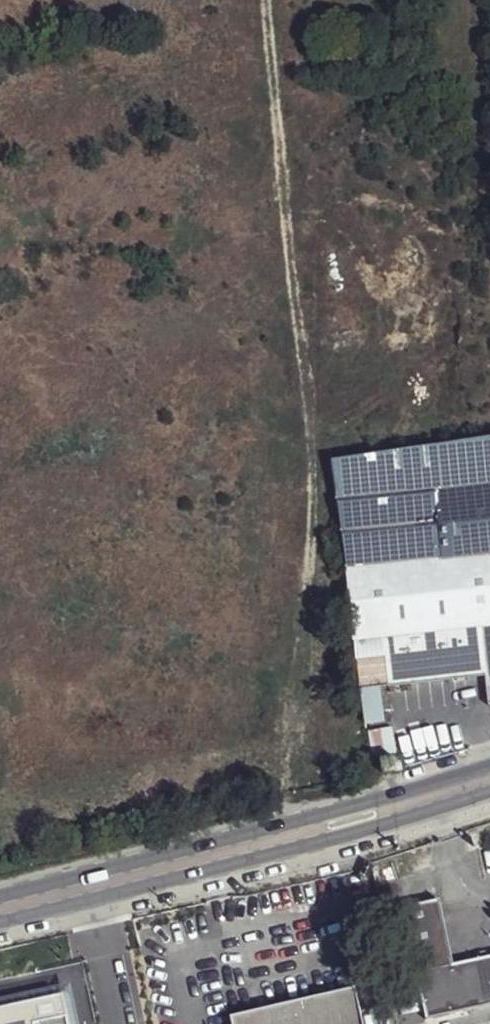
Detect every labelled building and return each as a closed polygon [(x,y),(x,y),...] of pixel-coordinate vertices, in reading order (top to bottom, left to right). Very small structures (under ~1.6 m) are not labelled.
[(357,690),(485,675),(489,705),(489,704),(489,437),(331,460),(357,690)] [(416,973),(415,973),(426,1019),(489,1006),(489,958),(453,965),(438,901),(403,909),(416,973)] [(231,1023),(362,1023),(354,989),(230,1019),(231,1023)] [(0,1007),(0,1023),(67,1023),(60,994),(0,1007)]
